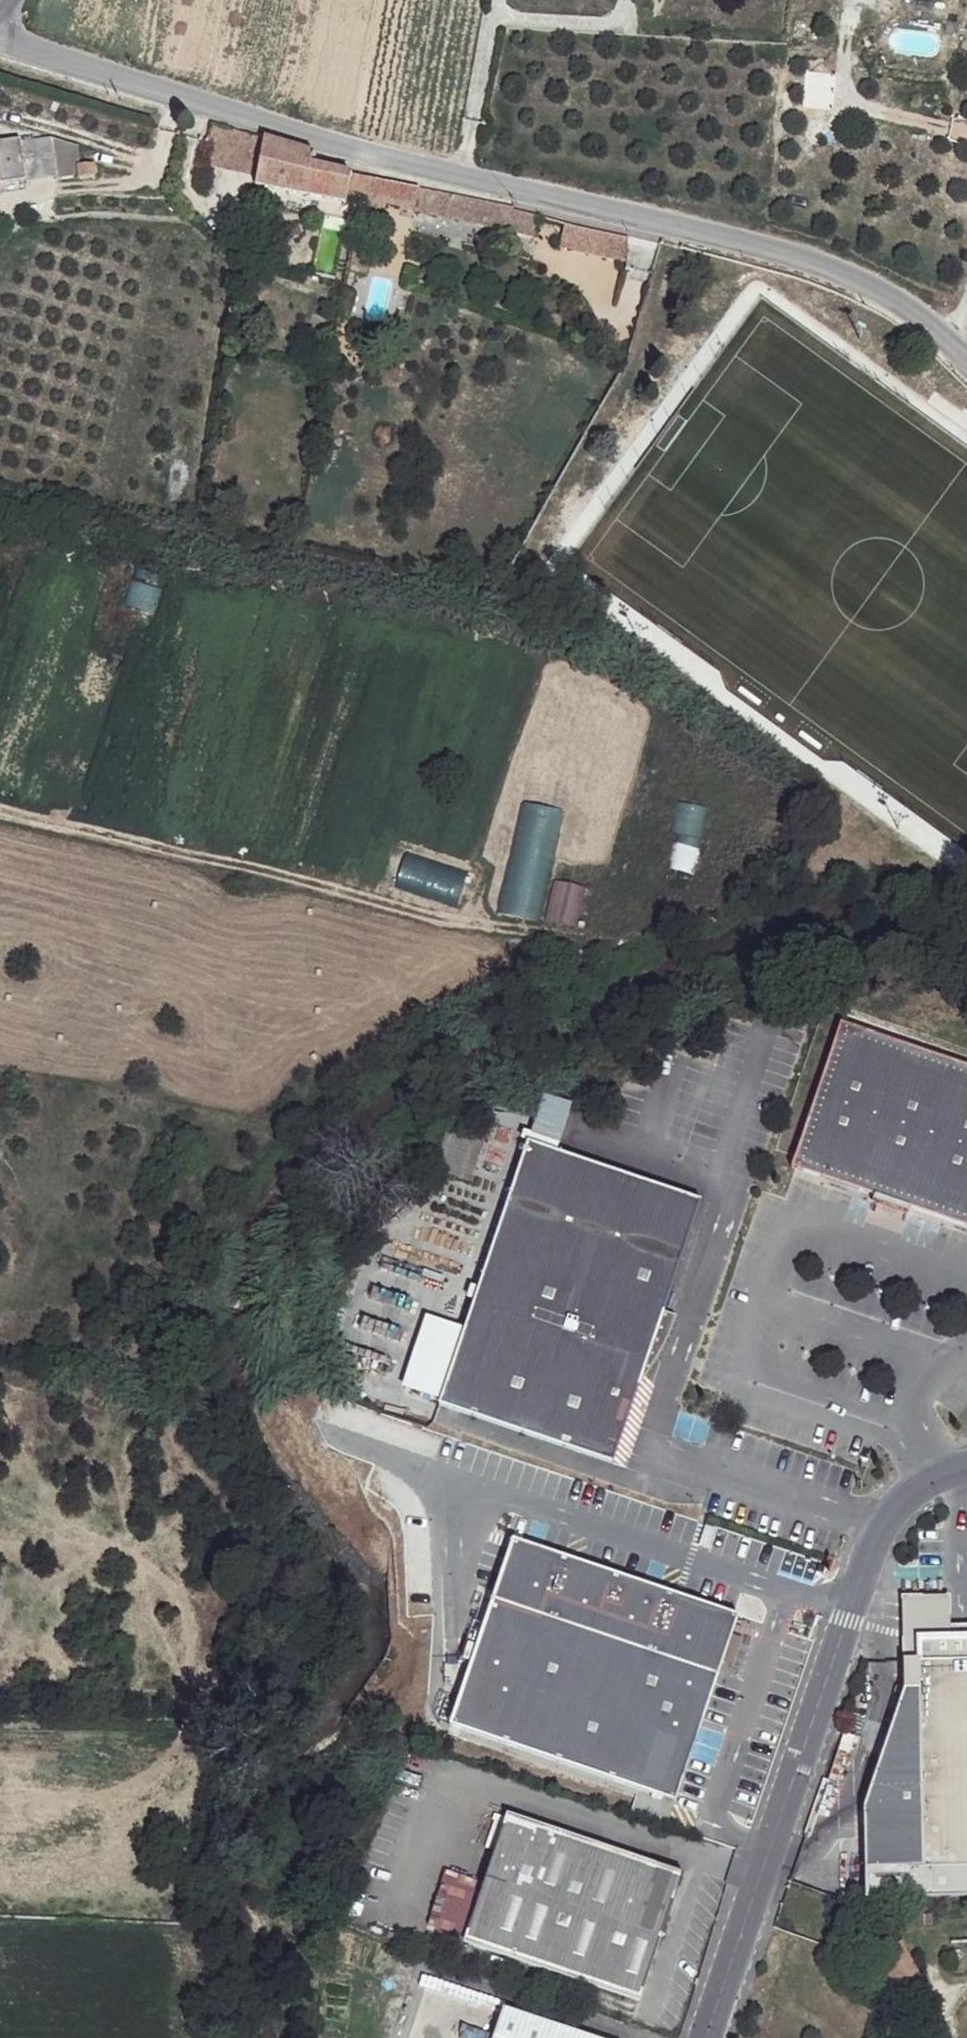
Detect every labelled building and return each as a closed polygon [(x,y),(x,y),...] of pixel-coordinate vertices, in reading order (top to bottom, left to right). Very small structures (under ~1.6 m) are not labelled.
[(270,138),(261,182),(351,200),(353,194),(372,199),(375,177),(318,165),(321,152),(270,138)] [(0,144),(0,177),(1,186),(60,179),(56,141),(22,146),(22,142),(0,144)] [(81,161),(82,174),(98,175),(97,161),(81,161)] [(375,177),(372,199),(515,228),(517,219),(522,219),(524,209),(375,177)] [(563,224),(558,249),(623,262),(628,238),(563,224)] [(791,1171),(966,1231),(966,1070),(841,1026),(791,1171)] [(439,1406),(614,1467),(702,1205),(527,1144),(439,1406)] [(742,1615),(516,1540),(454,1728),(679,1802),(742,1615)] [(921,1864),(966,1863),(966,1635),(916,1637),(921,1864)] [(853,1733),(850,1743),(866,1748),(870,1738),(853,1733)] [(508,1819),(464,1947),(640,2005),(683,1877),(508,1819)] [(883,1950),(898,1986),(919,1976),(906,1944),(893,1944),(883,1950)] [(417,1962),(410,1987),(453,2000),(460,1974),(417,1962)] [(494,2037),(597,2037),(506,2007),(494,2037)]
